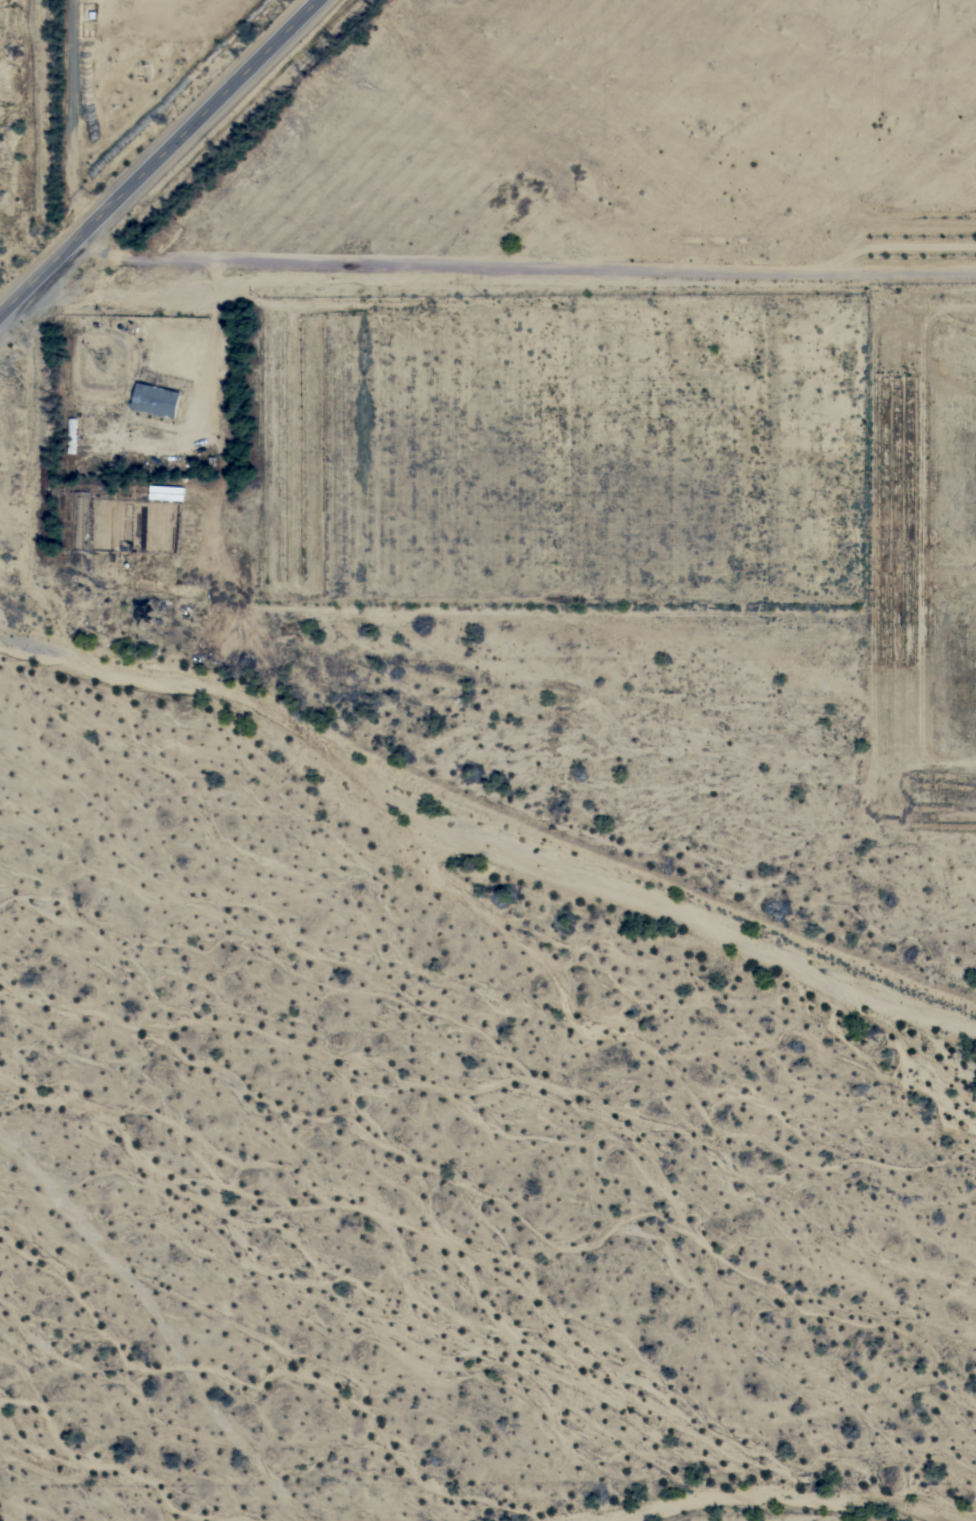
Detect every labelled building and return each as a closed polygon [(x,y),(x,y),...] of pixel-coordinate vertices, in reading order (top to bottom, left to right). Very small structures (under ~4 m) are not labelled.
[(130,408),(173,419),(180,393),(136,382),(130,408)] [(77,418),(68,418),(68,453),(77,453),(77,418)]
